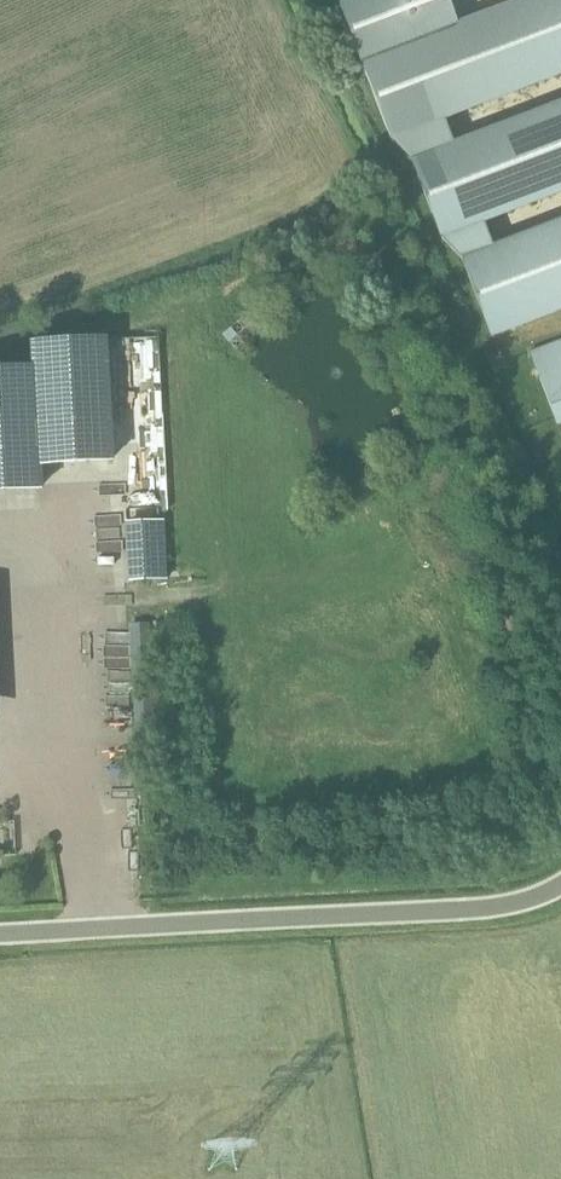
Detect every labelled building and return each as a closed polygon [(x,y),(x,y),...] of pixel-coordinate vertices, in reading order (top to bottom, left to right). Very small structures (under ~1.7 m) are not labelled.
[(340,2),(392,140),(413,162),(441,237),(462,259),(492,336),(560,311),(560,0),(529,0),(456,27),(446,0),(345,0),(340,2)] [(105,337),(36,340),(38,368),(0,370),(0,493),(43,490),(42,467),(112,462),(105,337)] [(531,353),(558,424),(560,423),(560,342),(531,353)] [(167,579),(163,521),(123,523),(127,582),(167,579)]
